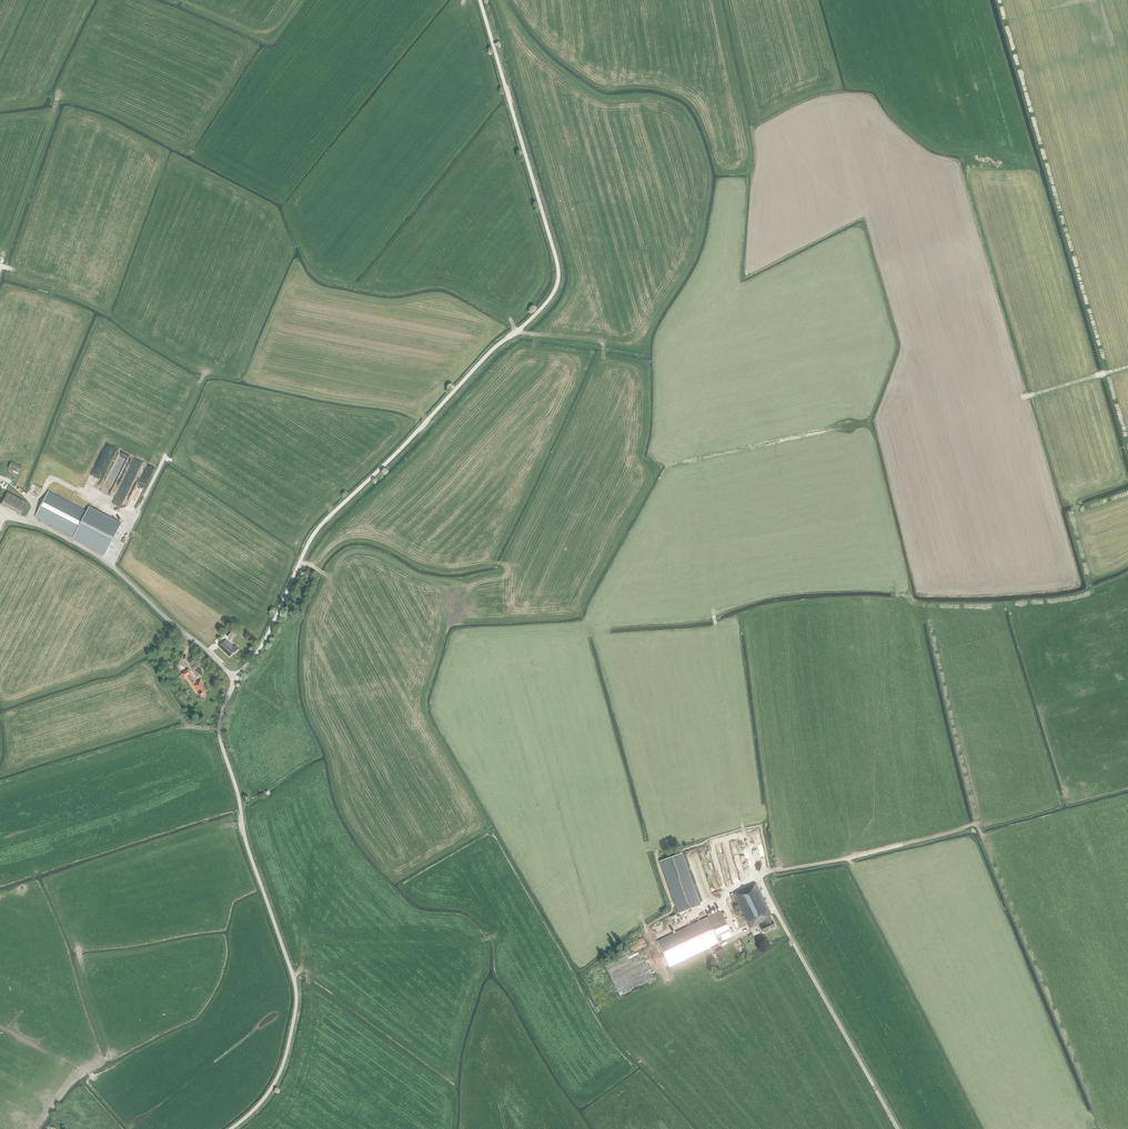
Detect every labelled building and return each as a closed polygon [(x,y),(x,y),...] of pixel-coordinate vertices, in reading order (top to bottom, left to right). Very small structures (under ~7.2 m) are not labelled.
[(107,444),(102,457),(109,460),(115,447),(107,444)] [(120,451),(113,471),(121,474),(129,455),(120,451)] [(22,467),(11,462),(8,468),(18,473),(22,467)] [(89,508),(87,512),(48,492),(35,517),(106,553),(121,524),(89,508)] [(8,493),(3,505),(24,513),(29,501),(8,493)] [(231,629),(226,635),(229,638),(235,632),(231,629)] [(219,647),(230,657),(234,653),(236,654),(240,650),(235,646),(234,647),(226,640),(224,642),(219,647)] [(194,656),(189,659),(192,666),(198,663),(194,656)] [(197,693),(199,695),(209,689),(206,684),(204,685),(201,679),(196,682),(192,676),(192,675),(188,670),(178,676),(182,682),(186,679),(195,694),(197,693)] [(687,851),(688,858),(698,855),(697,849),(687,851)] [(700,906),(682,853),(659,861),(678,914),(700,906)] [(770,916),(771,915),(756,884),(733,895),(749,927),(749,928),(764,921),(765,923),(760,926),(763,933),(775,926),(770,916)] [(732,937),(720,910),(656,941),(669,967),(732,937)] [(716,954),(719,961),(727,958),(722,948),(720,949),(718,945),(711,949),(714,955),(716,954)]
